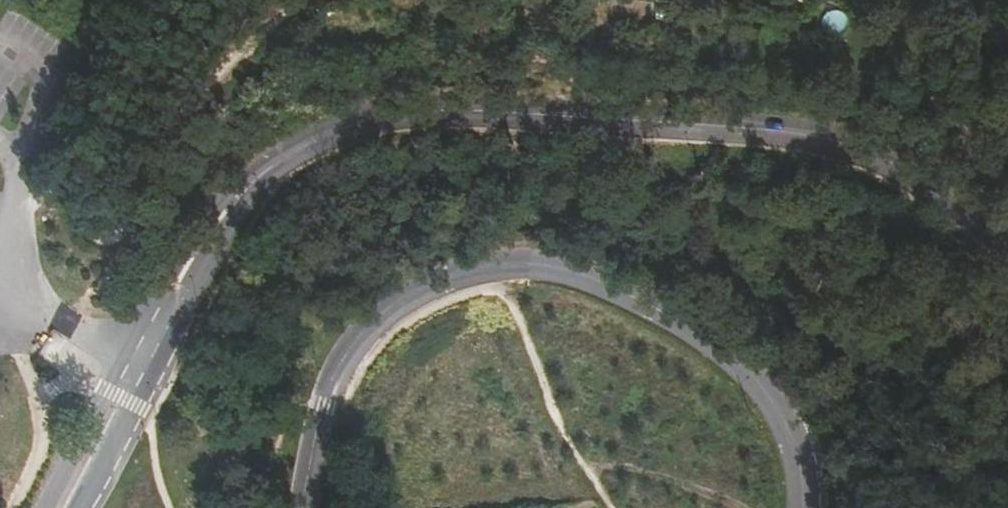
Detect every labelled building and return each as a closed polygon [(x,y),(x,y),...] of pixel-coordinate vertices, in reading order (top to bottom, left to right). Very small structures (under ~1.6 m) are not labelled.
[(305,19),(309,26),(293,33),(301,47),(312,42),(344,27),(358,20),(351,6),(338,12),(334,5),(305,19)]
